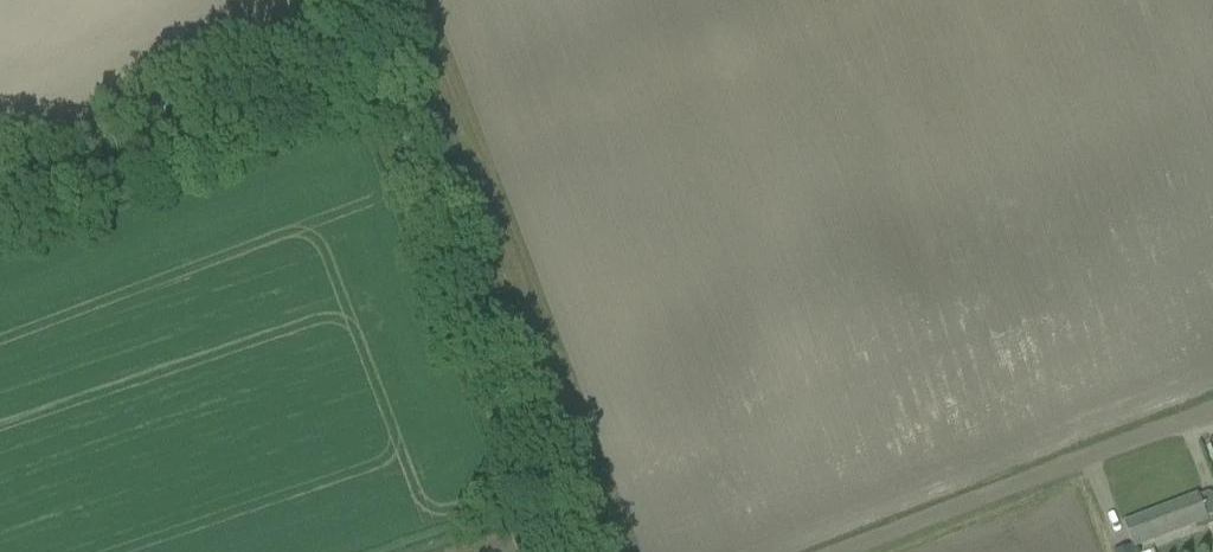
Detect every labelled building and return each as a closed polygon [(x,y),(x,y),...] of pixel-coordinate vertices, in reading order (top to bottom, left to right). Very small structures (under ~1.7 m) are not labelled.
[(1125,526),(1133,548),(1206,521),(1198,498),(1125,526)] [(1115,551),(1132,551),(1129,544),(1114,550),(1115,551)]
